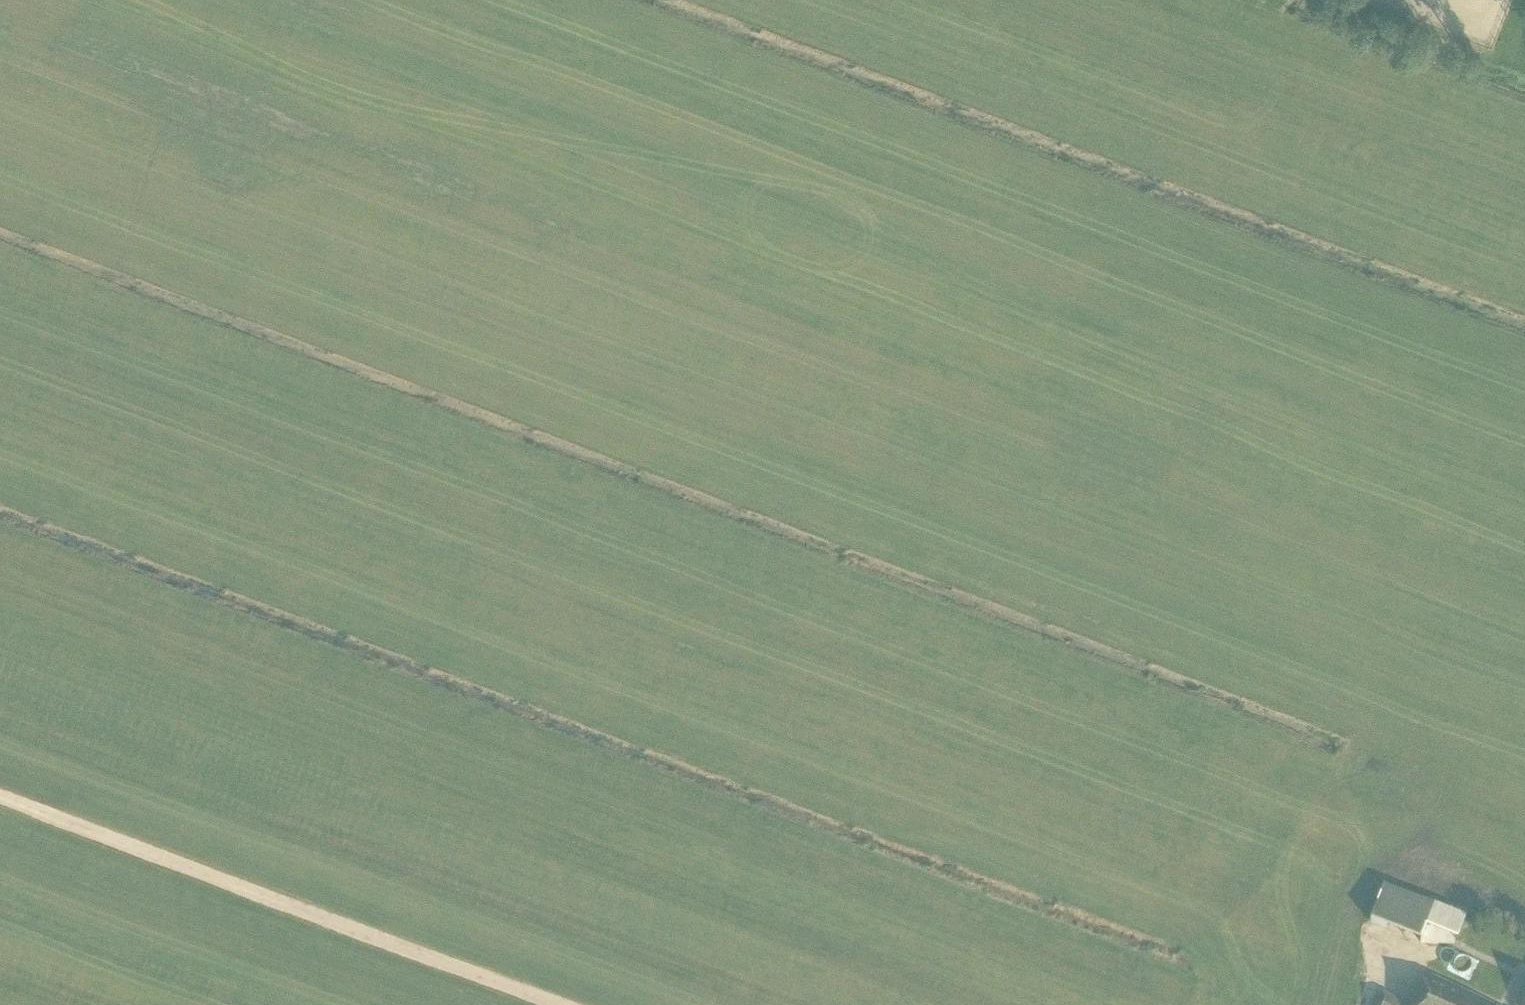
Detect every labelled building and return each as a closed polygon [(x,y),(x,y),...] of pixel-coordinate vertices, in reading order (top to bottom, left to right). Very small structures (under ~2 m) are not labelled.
[(1383,887),(1370,922),(1420,941),(1424,928),(1457,940),(1465,918),(1383,887)] [(1425,974),(1411,1004),(1492,1004),(1425,974)] [(1406,1003),(1383,993),(1378,1004),(1410,1004),(1406,1003)]
